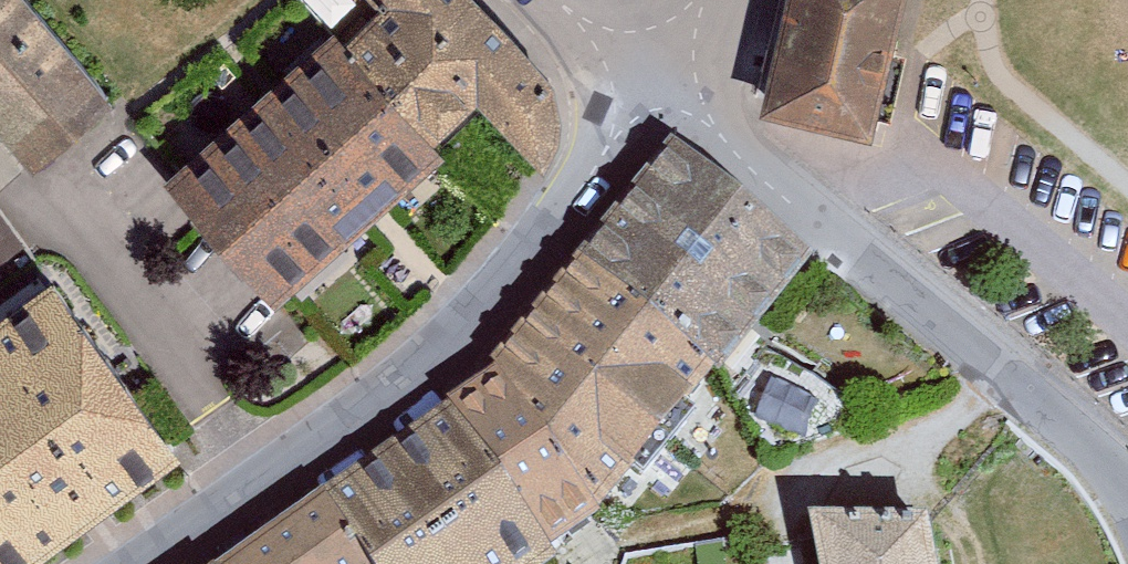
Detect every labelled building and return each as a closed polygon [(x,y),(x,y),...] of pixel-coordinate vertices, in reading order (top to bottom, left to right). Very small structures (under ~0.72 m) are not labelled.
[(37,176),(125,98),(37,0),(0,0),(0,134),(37,176)] [(445,153),(495,99),(556,155),(609,97),(501,0),(292,0),(285,8),(445,153)] [(774,95),(894,123),(923,0),(797,0),(774,95)] [(600,256),(737,373),(821,262),(678,150),(600,256)] [(44,267),(23,237),(0,252),(0,296),(44,267)] [(737,373),(600,256),(496,357),(628,519),(737,373)] [(0,321),(0,563),(30,563),(192,447),(65,274),(0,321)] [(568,558),(628,519),(496,357),(461,399),(568,558)] [(838,398),(774,378),(760,425),(824,444),(838,398)] [(461,399),(322,496),(370,563),(558,563),(568,558),(461,399)] [(322,496),(242,563),(370,563),(322,496)] [(967,516),(835,541),(840,563),(976,563),(967,516)]
